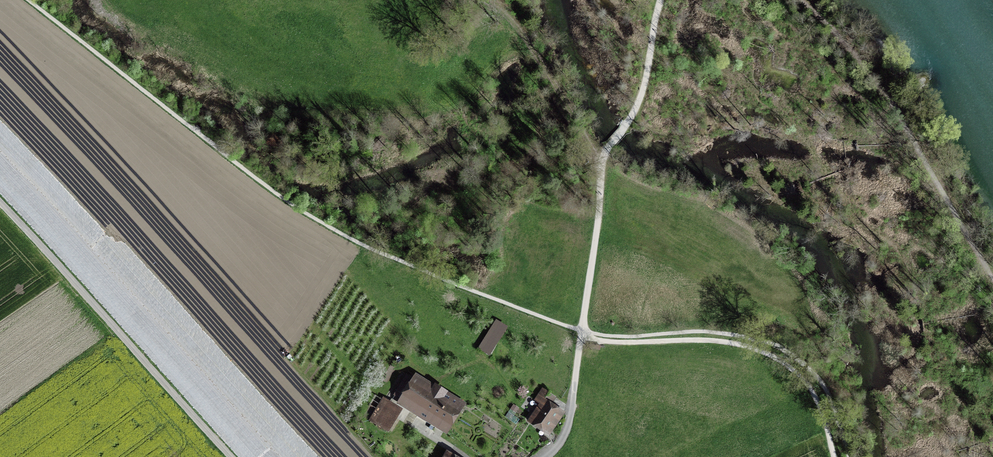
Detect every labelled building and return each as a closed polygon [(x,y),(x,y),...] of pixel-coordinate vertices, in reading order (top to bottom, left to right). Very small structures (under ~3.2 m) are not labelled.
[(507,328),(496,321),(479,348),(489,355),(507,328)] [(461,404),(435,388),(433,391),(413,379),(400,399),(446,427),(461,404)] [(555,397),(543,389),(536,400),(542,404),(531,421),(541,428),(543,425),(550,429),(562,412),(549,404),(555,397)] [(383,400),(371,419),(387,429),(399,410),(383,400)]
